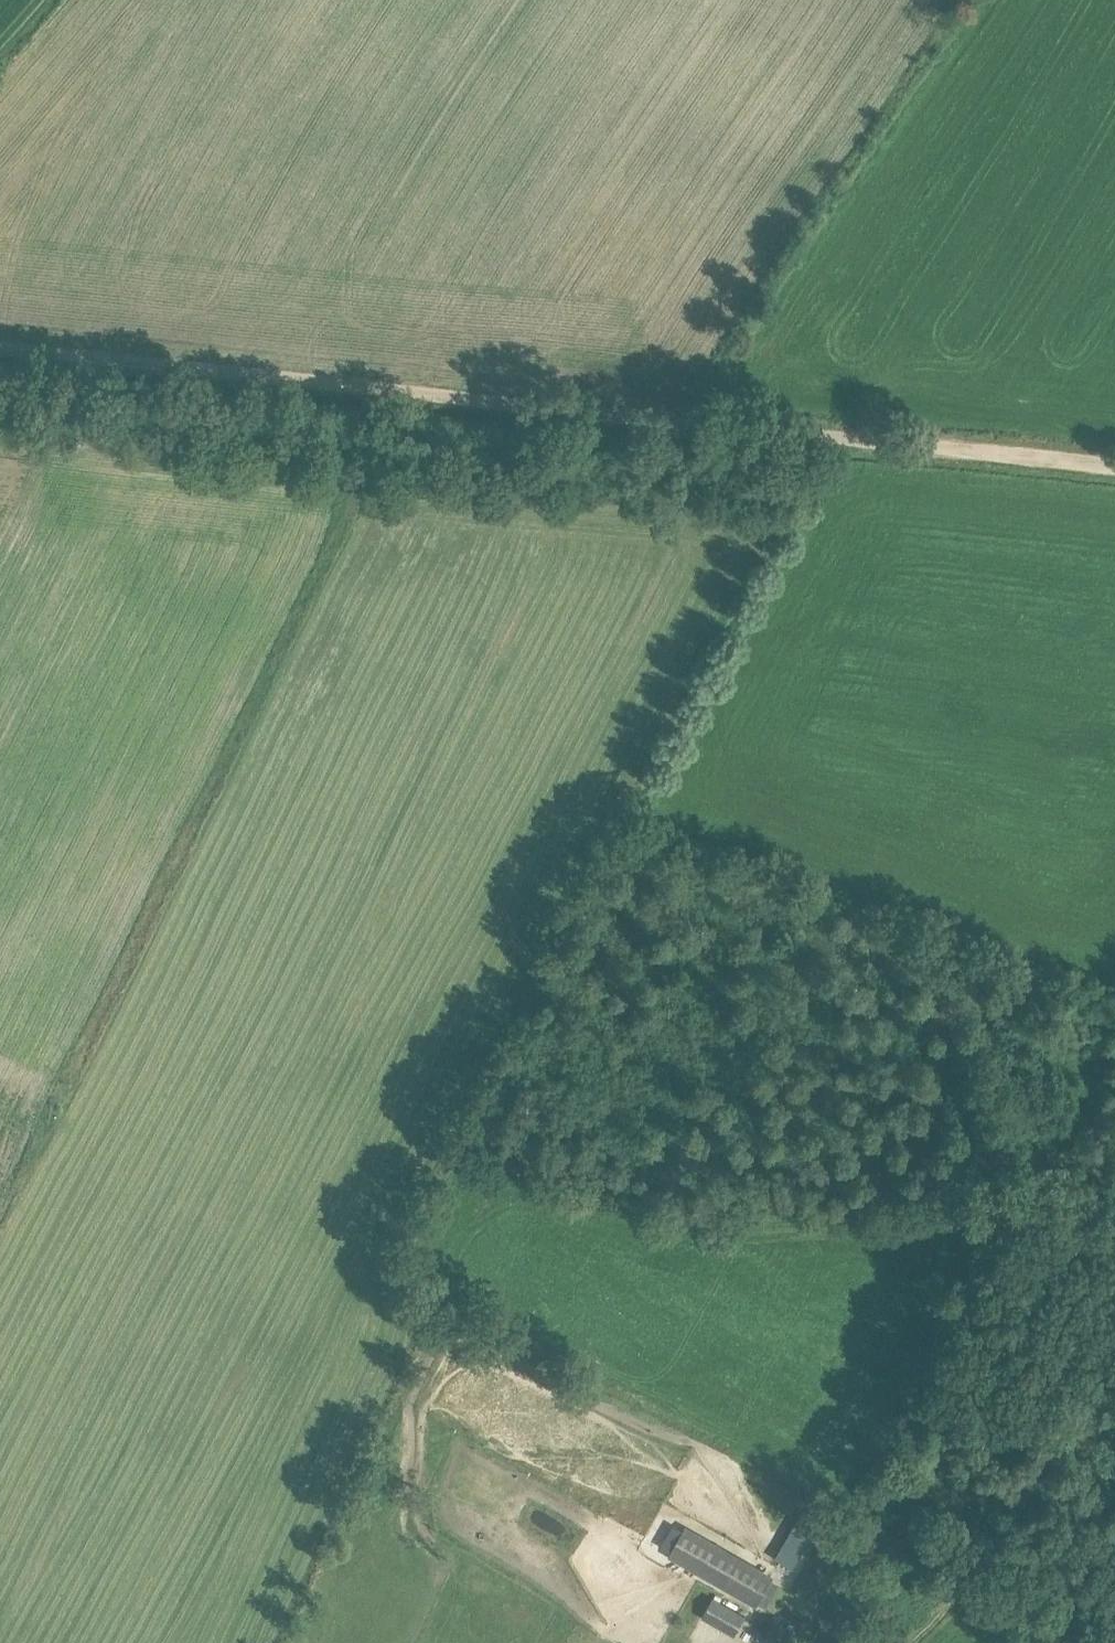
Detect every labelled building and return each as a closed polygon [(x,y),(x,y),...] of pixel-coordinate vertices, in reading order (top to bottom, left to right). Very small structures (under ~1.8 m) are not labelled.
[(687,1524),(669,1554),(755,1604),(772,1574),(687,1524)] [(797,1537),(786,1558),(802,1566),(813,1545),(797,1537)] [(792,1620),(804,1605),(795,1597),(783,1613),(792,1620)] [(704,1618),(732,1635),(746,1613),(716,1598),(704,1618)]
